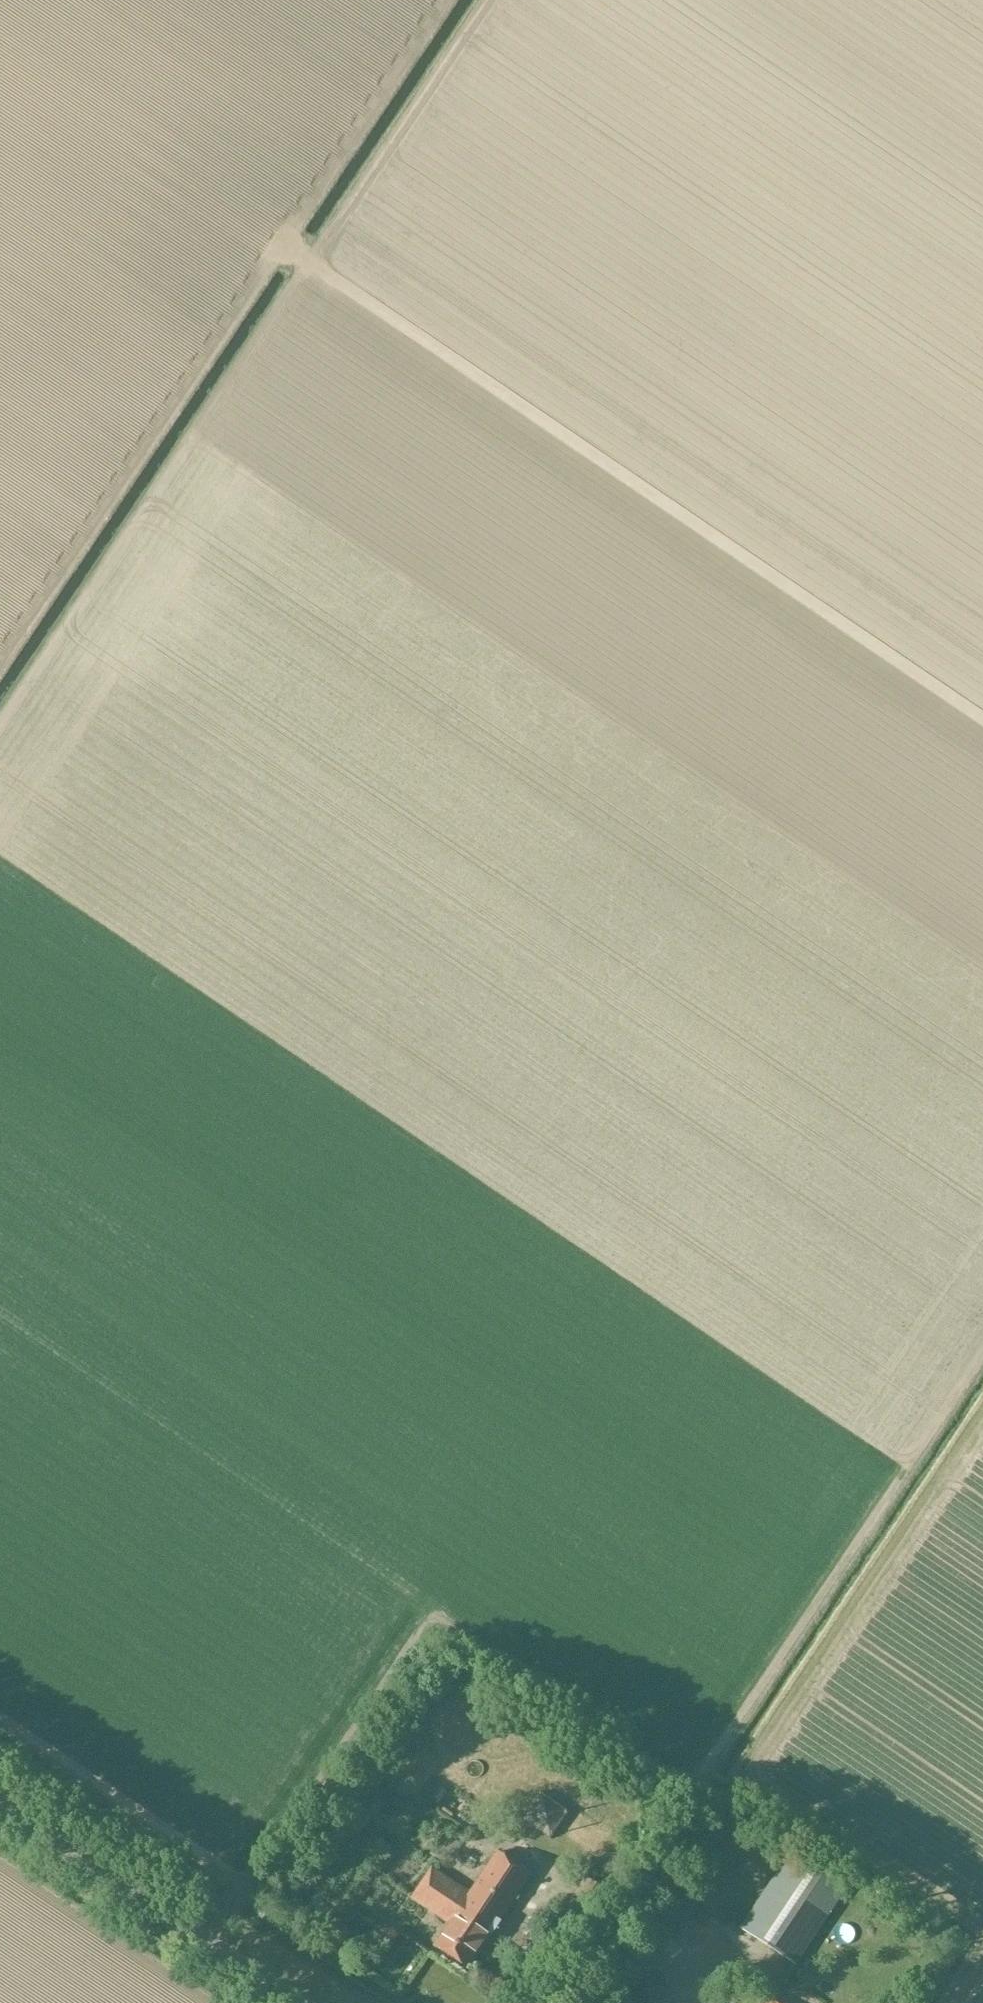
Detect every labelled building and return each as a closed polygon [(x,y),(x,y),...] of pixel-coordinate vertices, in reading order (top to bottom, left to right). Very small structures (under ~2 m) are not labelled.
[(551,1838),(569,1813),(542,1794),(524,1821),(551,1838)] [(796,1966),(850,1886),(794,1849),(741,1929),(796,1966)] [(498,1853),(481,1878),(470,1894),(432,1869),(412,1899),(450,1924),(435,1946),(468,1969),(531,1875),(498,1853)] [(655,1985),(658,1998),(674,1994),(671,1982),(655,1985)]
